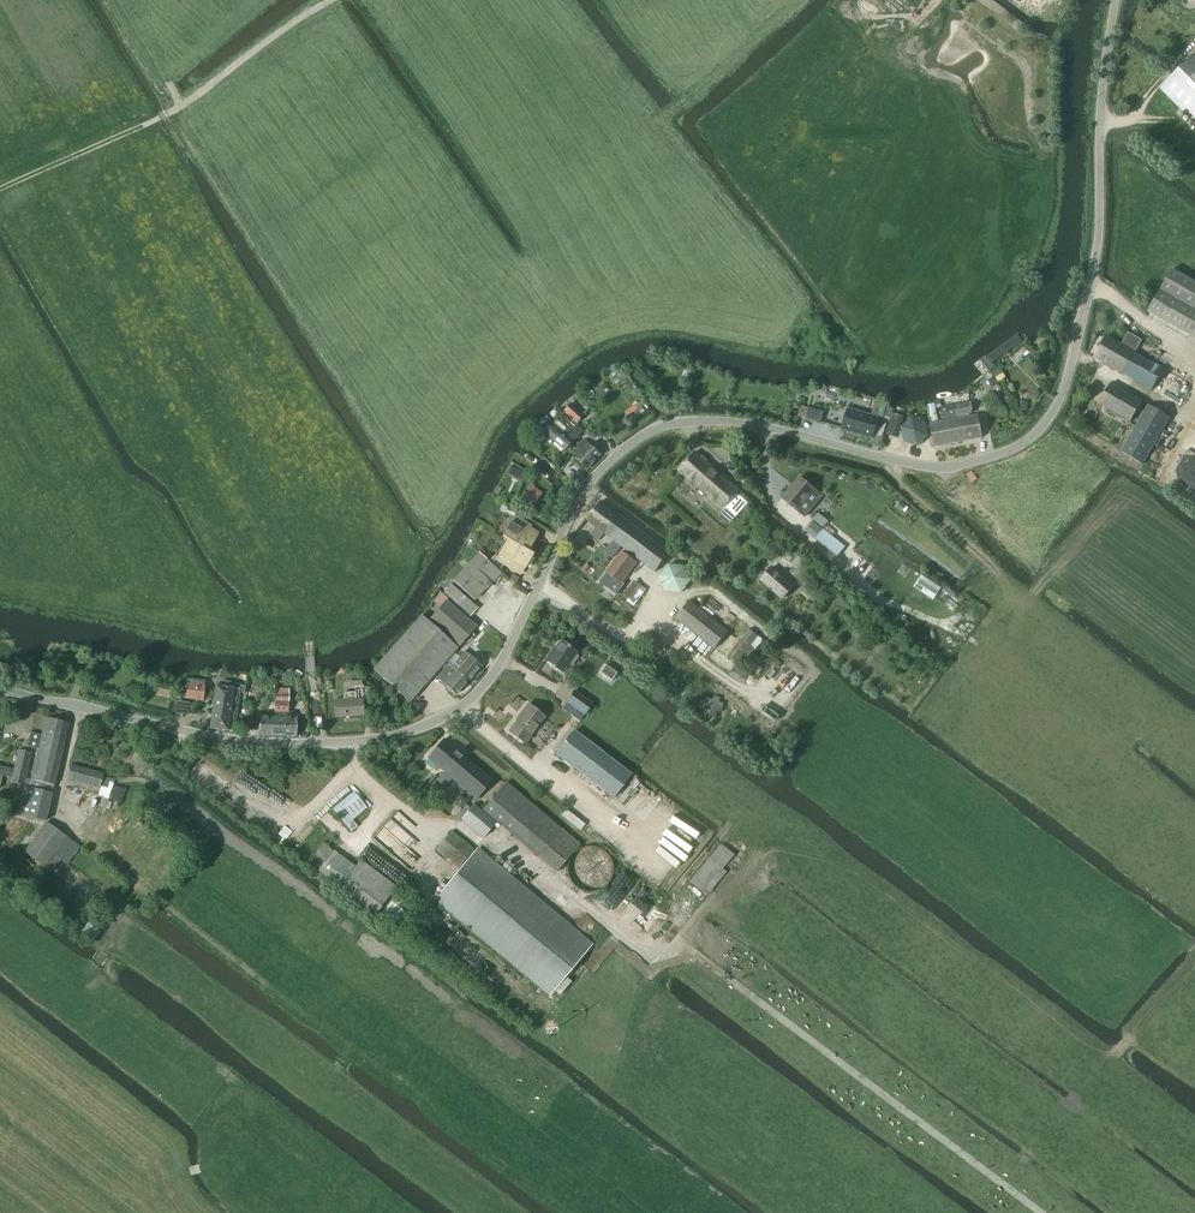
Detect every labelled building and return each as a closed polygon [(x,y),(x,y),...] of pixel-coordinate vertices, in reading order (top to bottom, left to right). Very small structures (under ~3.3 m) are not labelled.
[(1161,88),(1194,122),(1194,55),(1161,88)] [(1148,311),(1194,339),(1194,283),(1173,270),(1148,311)] [(1135,353),(1142,341),(1128,333),(1121,345),(1107,337),(1095,357),(1152,390),(1164,370),(1135,353)] [(980,358),(989,371),(1013,353),(1004,342),(980,358)] [(992,374),(998,383),(1005,378),(1000,369),(992,374)] [(1183,392),(1184,387),(1184,385),(1183,382),(1182,380),(1180,377),(1176,374),(1173,374),(1170,373),(1167,374),(1164,374),(1160,377),(1158,380),(1157,382),(1156,387),(1156,390),(1157,392),(1158,395),(1160,397),(1164,400),(1167,401),(1170,401),(1173,401),(1176,400),(1180,397),(1182,394),(1183,392)] [(998,385),(993,377),(987,381),(992,388),(998,385)] [(1131,422),(1142,402),(1112,385),(1100,404),(1131,422)] [(824,392),(823,394),(821,406),(845,409),(847,397),(843,397),(843,396),(824,392)] [(965,418),(965,415),(973,414),(970,402),(938,409),(941,420),(957,417),(958,419),(930,424),(934,448),(982,438),(977,415),(965,418)] [(578,424),(584,417),(571,404),(564,411),(578,424)] [(931,422),(938,421),(934,404),(928,405),(931,422)] [(635,405),(630,409),(634,415),(639,411),(635,405)] [(1148,405),(1121,452),(1143,465),(1146,459),(1170,418),(1148,405)] [(809,409),(806,418),(820,422),(823,413),(809,409)] [(843,428),(842,430),(872,439),(878,418),(848,409),(845,420),(843,421),(842,426),(843,428)] [(893,411),(888,410),(886,409),(886,410),(883,422),(888,423),(884,435),(897,439),(902,417),(892,415),(893,411)] [(911,419),(901,429),(904,442),(917,446),(928,437),(925,423),(914,419),(911,419)] [(567,429),(558,421),(552,427),(546,433),(556,442),(564,451),(574,441),(583,431),(573,422),(567,429)] [(576,449),(574,451),(579,456),(577,459),(587,470),(601,455),(590,444),(590,445),(584,440),(582,443),(576,449)] [(723,510),(740,491),(695,453),(679,471),(723,510)] [(515,470),(512,476),(521,480),(524,475),(515,470)] [(748,485),(755,478),(748,471),(741,479),(748,485)] [(801,478),(783,499),(806,518),(823,497),(801,478)] [(529,487),(522,498),(534,506),(541,495),(529,487)] [(669,554),(617,514),(601,502),(587,520),(596,527),(591,534),(599,541),(605,534),(655,572),(669,554)] [(818,513),(804,531),(838,557),(846,547),(832,537),(835,532),(826,525),(829,522),(818,513)] [(528,552),(535,539),(526,534),(530,527),(514,517),(502,537),(507,540),(508,540),(527,552),(528,552)] [(527,552),(508,540),(507,540),(496,560),(512,569),(516,563),(525,568),(533,555),(528,552),(527,552)] [(607,573),(600,583),(617,595),(624,585),(622,583),(637,562),(635,561),(622,552),(607,573)] [(474,600),(492,581),(500,573),(479,553),(454,580),(474,600)] [(681,592),(690,581),(684,567),(668,566),(660,577),(666,591),(681,592)] [(783,601),(795,587),(772,566),(759,581),(783,601)] [(515,584),(518,579),(513,575),(509,581),(515,584)] [(933,601),(941,589),(922,576),(914,588),(933,601)] [(622,598),(628,602),(639,586),(634,581),(626,593),(622,598)] [(470,618),(478,608),(451,584),(442,594),(470,618)] [(949,595),(952,591),(945,587),(942,591),(943,591),(939,597),(944,600),(948,595),(949,595)] [(459,646),(476,626),(446,601),(429,620),(459,646)] [(715,649),(728,632),(690,601),(676,619),(715,649)] [(374,670),(374,671),(410,702),(457,648),(426,621),(421,617),(374,670)] [(749,630),(728,656),(736,663),(745,652),(750,656),(755,650),(762,640),(758,637),(749,630)] [(563,673),(577,652),(559,641),(551,652),(550,652),(545,660),(563,673)] [(637,663),(645,651),(638,646),(629,657),(637,663)] [(469,680),(481,666),(469,656),(465,651),(455,663),(459,667),(457,669),(469,680)] [(763,662),(756,656),(752,661),(750,659),(745,664),(758,675),(763,669),(755,663),(755,662),(760,666),(763,662)] [(456,671),(448,664),(436,677),(444,684),(456,695),(469,680),(457,669),(456,671)] [(203,701),(205,681),(188,679),(185,698),(203,701)] [(363,687),(362,680),(349,681),(349,688),(355,688),(355,693),(344,693),(344,700),(335,701),(336,717),(364,716),(362,701),(370,701),(369,686),(363,687)] [(170,688),(168,687),(159,686),(158,694),(168,696),(170,688)] [(215,686),(210,728),(234,731),(239,700),(243,701),(245,687),(240,686),(240,689),(215,686)] [(584,715),(592,705),(574,692),(567,703),(584,715)] [(288,713),(289,697),(288,697),(288,695),(275,695),(275,702),(275,712),(283,712),(283,717),(284,717),(284,725),(283,725),(283,728),(274,728),(274,736),(296,737),(296,718),(291,718),(292,713),(288,713)] [(705,702),(704,710),(711,712),(709,719),(716,720),(717,713),(722,714),(724,704),(719,704),(720,699),(713,698),(713,701),(706,699),(705,702)] [(268,712),(268,717),(259,717),(258,736),(274,736),(274,728),(283,728),(283,725),(284,725),(284,717),(283,717),(283,712),(275,712),(275,702),(268,702),(268,712)] [(524,743),(526,741),(544,717),(528,705),(522,712),(523,713),(509,732),(524,743)] [(30,733),(27,747),(38,750),(31,780),(31,781),(54,786),(64,740),(68,724),(45,719),(41,736),(30,733)] [(613,798),(632,774),(574,731),(556,754),(613,798)] [(492,781),(444,740),(428,758),(444,771),(437,780),(445,786),(452,778),(477,799),(492,781)] [(19,751),(11,783),(24,786),(26,779),(32,754),(19,751)] [(100,788),(102,778),(104,773),(71,765),(67,780),(100,788)] [(3,776),(12,778),(14,770),(0,767),(0,788),(3,776)] [(24,786),(17,815),(46,821),(54,786),(31,781),(31,780),(26,779),(24,786)] [(505,782),(482,810),(537,858),(556,874),(580,846),(505,782)] [(353,832),(358,827),(352,820),(367,808),(353,792),(332,809),(347,826),(353,832)] [(472,807),(468,803),(459,813),(463,817),(461,819),(483,838),(496,824),(474,805),(472,807)] [(566,810),(561,815),(580,830),(584,825),(566,810)] [(67,864),(80,846),(67,838),(47,823),(33,841),(25,852),(45,867),(53,872),(62,860),(67,864)] [(474,853),(472,851),(474,849),(451,831),(436,850),(458,868),(470,854),(472,856),(436,899),(551,994),(591,946),(476,850),(474,853)] [(703,893),(734,856),(720,844),(689,883),(703,893)] [(593,892),(602,889),(608,883),(612,875),(612,866),(609,858),(603,851),(595,848),(586,847),(578,851),(571,857),(568,865),(567,874),(570,882),(576,888),(585,892),(593,892)] [(352,864),(335,850),(319,870),(337,884),(340,881),(352,864)] [(2,870),(1,872),(5,874),(9,867),(5,865),(7,860),(0,857),(0,869),(2,870)] [(376,914),(396,887),(361,860),(340,887),(376,914)] [(398,907),(404,899),(398,895),(392,902),(391,902),(380,916),(394,927),(405,912),(398,907)] [(92,945),(101,932),(88,922),(79,935),(92,945)]
